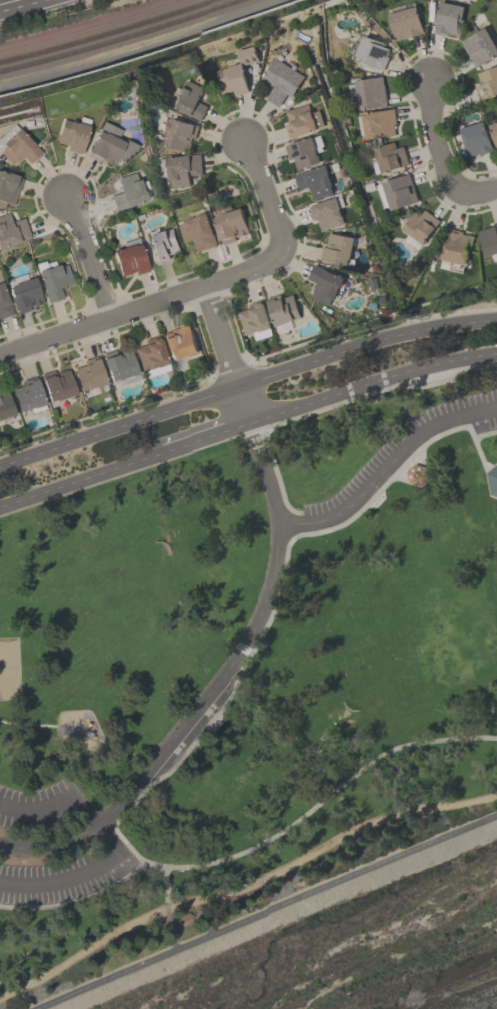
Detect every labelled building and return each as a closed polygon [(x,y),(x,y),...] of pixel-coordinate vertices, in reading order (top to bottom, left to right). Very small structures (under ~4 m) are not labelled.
[(464,6),(460,27),(462,28),(460,36),(448,34),(448,36),(433,33),(440,1),(464,6)] [(395,41),(387,14),(416,6),(424,34),(403,39),(395,41)] [(485,27),(496,48),(496,55),(475,68),(460,41),(485,27)] [(389,49),(386,56),(389,57),(383,71),(353,59),(363,35),(370,38),(370,37),(385,44),(384,47),(389,49)] [(236,51),(254,46),(258,61),(242,65),(248,92),(234,95),(233,91),(221,94),(215,71),(229,67),(228,66),(239,63),(236,51)] [(266,98),(272,87),(260,80),(274,58),(304,77),(292,97),(287,94),(279,106),(266,98)] [(477,73),(496,66),(496,95),(480,101),(474,87),(481,84),(477,73)] [(382,77),(383,85),(384,85),(387,106),(359,111),(355,81),(382,77)] [(171,105),(181,85),(183,87),(187,79),(204,88),(197,102),(207,106),(200,120),(171,105)] [(324,126),(317,128),(318,130),(290,139),(285,125),(290,123),(286,111),(308,104),(311,113),(319,111),(324,126)] [(394,109),(396,124),(394,124),(395,135),(365,140),(361,114),(394,109)] [(80,153),(66,149),(67,145),(56,141),(63,118),(88,125),(80,153)] [(189,152),(163,145),(169,124),(170,124),(171,119),(199,125),(196,139),(192,138),(189,152)] [(117,138),(123,140),(124,139),(137,145),(134,151),(132,149),(130,154),(128,153),(126,157),(124,156),(121,161),(116,159),(113,165),(101,159),(101,158),(87,151),(95,134),(96,134),(103,120),(121,129),(117,138)] [(459,129),(483,121),(493,151),(479,156),(478,154),(467,157),(462,142),(463,142),(459,129)] [(488,125),(496,122),(496,149),(488,125)] [(11,164),(0,153),(0,135),(13,123),(41,151),(29,163),(22,155),(14,162),(13,162),(11,164)] [(285,147),(287,147),(286,145),(312,136),(316,148),(314,148),(319,162),(297,170),(293,158),(289,159),(285,147)] [(373,149),(394,142),(396,149),(403,146),(409,164),(382,173),(373,149)] [(190,185),(173,187),(172,181),(170,181),(169,177),(163,177),(162,168),(167,167),(166,157),(201,154),(202,175),(190,176),(190,185)] [(314,200),(309,187),(298,190),(293,174),(326,163),(329,174),(328,175),(332,186),(329,187),(332,193),(314,200)] [(12,204),(0,200),(0,171),(7,173),(8,172),(17,175),(17,177),(22,178),(18,191),(17,190),(12,204)] [(120,193),(116,180),(118,179),(117,177),(134,172),(136,179),(139,178),(146,200),(115,210),(111,196),(120,193)] [(409,173),(418,202),(391,211),(382,183),(409,173)] [(309,208),(310,208),(310,206),(313,206),(312,205),(335,197),(335,198),(337,198),(341,210),(340,210),(344,224),(321,231),(317,219),(313,220),(309,208)] [(223,245),(222,240),(220,241),(215,225),(217,225),(215,218),(220,216),(219,215),(241,208),(249,233),(235,237),(236,241),(223,245)] [(423,245),(402,229),(414,212),(420,216),(425,210),(440,221),(423,245)] [(29,237),(0,246),(0,214),(7,212),(10,221),(23,217),(29,237)] [(184,243),(177,222),(206,213),(211,228),(212,228),(214,235),(213,235),(216,245),(197,251),(193,240),(184,243)] [(492,225),(496,223),(496,253),(486,257),(478,232),(493,226),(492,225)] [(463,272),(449,269),(451,261),(441,259),(448,228),(463,232),(462,234),(473,237),(468,259),(470,259),(469,267),(464,266),(463,272)] [(180,251),(168,254),(170,259),(156,264),(147,235),(158,232),(158,233),(172,229),(180,251)] [(354,238),(348,265),(320,260),(322,247),(326,247),(329,233),(354,238)] [(148,270),(135,274),(134,270),(120,275),(112,250),(133,244),(134,245),(139,243),(148,270)] [(37,271),(58,264),(59,266),(66,263),(72,282),(58,286),(62,297),(57,298),(58,299),(52,301),(51,300),(47,301),(37,271)] [(343,279),(334,298),(332,297),(328,304),(313,297),(313,296),(312,295),(314,291),(315,292),(316,289),(314,288),(317,283),(307,278),(314,265),(343,279)] [(8,286),(12,285),(11,284),(34,276),(42,302),(28,307),(28,309),(16,313),(15,308),(13,308),(10,299),(11,298),(8,286)] [(11,313),(0,316),(0,281),(11,313)] [(266,298),(280,293),(282,298),(293,294),(300,317),(286,322),(286,323),(275,326),(266,298)] [(271,328),(260,332),(260,330),(245,335),(238,313),(250,309),(248,304),(261,300),(263,304),(264,304),(266,309),(265,309),(271,328)] [(163,333),(189,324),(198,353),(171,361),(168,351),(167,352),(162,338),(164,338),(163,333)] [(140,371),(133,348),(145,343),(144,339),(158,334),(167,363),(155,367),(155,366),(147,369),(147,368),(140,371)] [(137,373),(116,379),(116,378),(110,380),(107,370),(105,371),(101,358),(102,358),(101,353),(114,349),(115,353),(129,348),(137,373)] [(105,383),(94,387),(93,385),(80,390),(73,368),(84,364),(82,360),(96,355),(105,383)] [(76,393),(54,400),(54,399),(48,401),(39,374),(53,369),(54,373),(68,368),(76,393)] [(11,388),(22,385),(21,380),(37,375),(39,382),(38,383),(44,403),(32,407),(32,406),(25,408),(25,406),(18,409),(11,388)] [(11,418),(0,422),(0,388),(5,386),(15,414),(10,415),(11,418)] [(416,464),(407,472),(409,483),(419,487),(428,480),(426,468),(416,464)] [(487,474),(491,495),(496,497),(496,465),(487,474)]
